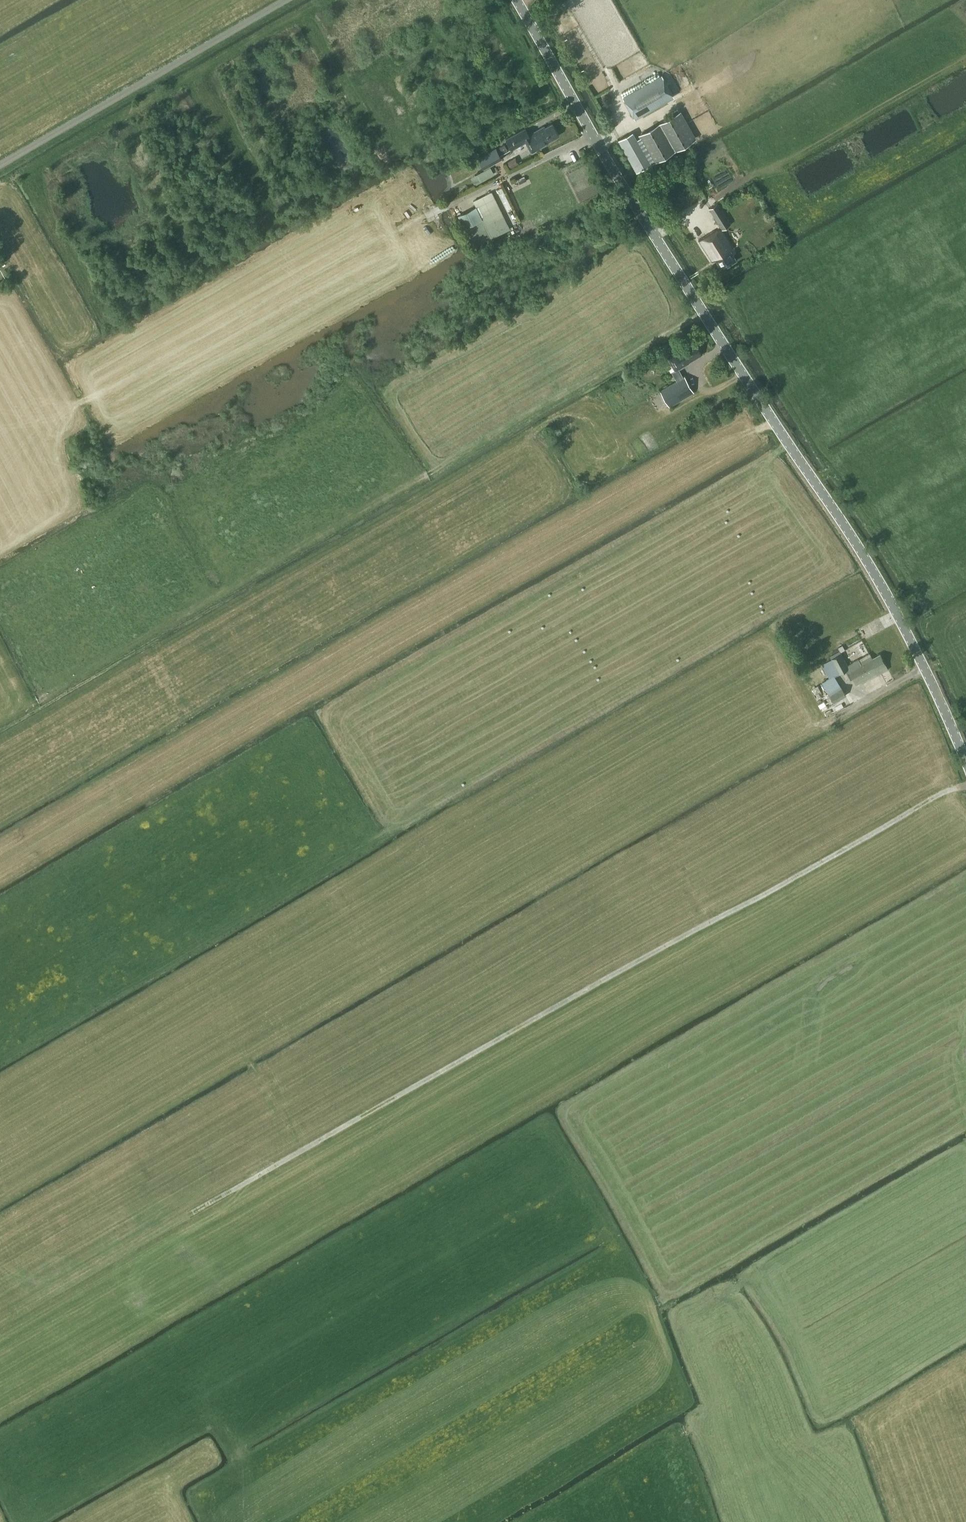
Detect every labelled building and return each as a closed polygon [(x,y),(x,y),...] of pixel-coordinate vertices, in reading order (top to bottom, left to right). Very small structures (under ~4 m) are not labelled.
[(662,76),(623,98),(634,117),(673,95),(662,76)] [(679,112),(639,135),(654,162),(695,139),(679,112)] [(559,135),(553,123),(546,127),(545,125),(529,134),(525,128),(506,139),(511,148),(526,140),(532,152),(549,142),(548,141),(559,135)] [(638,171),(651,163),(633,133),(620,140),(638,171)] [(508,149),(505,143),(499,147),(503,152),(508,149)] [(502,158),(496,147),(478,157),(484,168),(502,158)] [(474,175),(478,182),(497,172),(493,165),(474,175)] [(718,203),(708,208),(720,226),(697,240),(710,263),(716,259),(722,268),(736,260),(730,250),(734,248),(722,229),(731,223),(718,203)] [(490,233),(476,206),(457,215),(470,243),(490,233)] [(689,361),(701,353),(694,340),(687,344),(686,344),(667,355),(676,369),(672,371),(678,380),(661,390),(670,405),(695,391),(685,375),(684,376),(679,368),(689,362),(689,361)] [(862,646),(860,645),(857,646),(856,648),(856,651),(857,653),(859,654),(863,653),(864,651),(864,648),(862,646)] [(826,661),(834,675),(845,669),(851,679),(853,678),(857,684),(877,673),(878,675),(888,669),(880,653),(872,657),(870,653),(847,665),(839,650),(830,655),(831,658),(826,661)] [(822,682),(834,702),(846,695),(834,675),(826,661),(821,664),(829,678),(822,682)]
